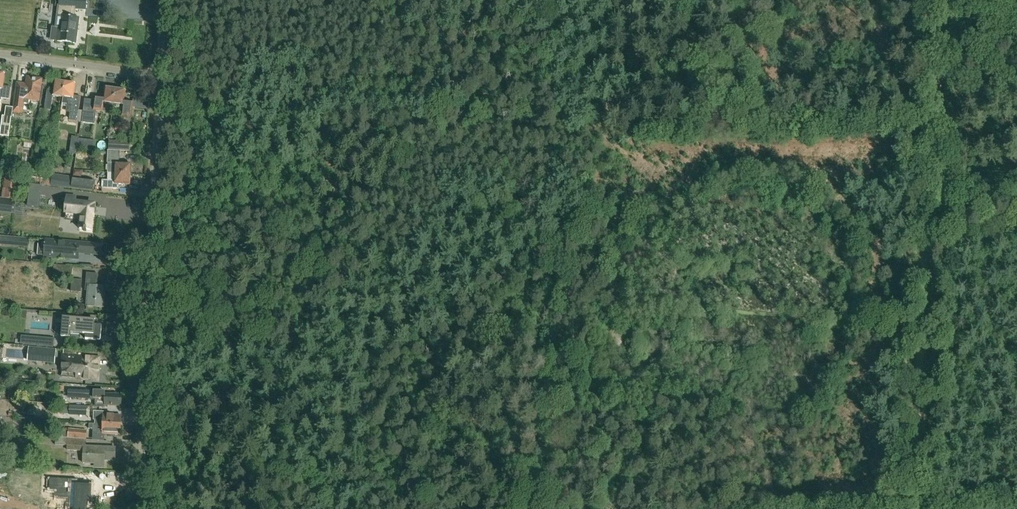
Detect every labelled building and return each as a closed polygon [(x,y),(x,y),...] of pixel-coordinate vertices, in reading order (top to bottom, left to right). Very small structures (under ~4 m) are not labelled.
[(87,0),(59,0),(59,8),(58,16),(62,17),(60,29),(59,28),(57,41),(75,43),(78,18),(74,17),(75,9),(86,10),(87,0)] [(5,74),(0,74),(0,100),(1,101),(1,98),(9,99),(11,87),(3,86),(5,74)] [(26,84),(17,83),(13,108),(12,114),(22,115),(25,99),(39,101),(42,80),(27,77),(26,84)] [(41,109),(39,122),(48,124),(50,110),(51,110),(53,96),(63,97),(65,83),(55,81),(53,93),(47,92),(45,109),(41,109)] [(77,122),(79,111),(81,97),(73,96),(75,84),(65,83),(63,97),(62,106),(72,107),(70,120),(77,122)] [(112,108),(114,89),(105,88),(104,98),(95,97),(94,105),(93,110),(96,111),(102,112),(103,107),(112,108)] [(114,89),(112,108),(113,109),(113,107),(123,109),(121,117),(131,118),(133,102),(124,101),(125,91),(114,89)] [(82,122),(82,123),(95,124),(96,111),(93,110),(94,105),(84,104),(83,111),(82,122)] [(11,117),(2,116),(0,135),(0,136),(9,137),(11,117)] [(130,143),(122,143),(109,142),(108,149),(130,150),(130,143)] [(118,163),(119,151),(107,150),(106,163),(108,163),(107,173),(114,173),(130,174),(130,164),(118,163)] [(30,183),(50,186),(52,175),(32,172),(30,183)] [(130,174),(114,173),(107,173),(107,180),(102,180),(101,187),(107,189),(118,190),(118,184),(129,184),(130,174)] [(6,174),(3,198),(13,199),(16,175),(6,174)] [(72,188),(93,191),(94,183),(73,180),(72,188)] [(28,206),(39,208),(41,193),(30,191),(28,206)] [(84,231),(86,231),(87,230),(91,230),(93,214),(94,214),(95,207),(94,207),(94,205),(75,203),(76,197),(69,197),(68,202),(67,202),(66,213),(72,214),(71,221),(81,222),(80,229),(84,230),(84,231)] [(12,201),(0,199),(0,210),(11,211),(12,201)] [(45,239),(44,255),(78,259),(78,250),(90,251),(91,243),(45,239)] [(81,292),(82,280),(72,280),(73,266),(54,264),(53,279),(67,280),(66,291),(81,292)] [(106,286),(97,286),(98,274),(86,273),(85,291),(87,291),(86,305),(104,307),(106,286)] [(63,317),(62,323),(61,337),(70,338),(71,333),(86,335),(85,339),(101,341),(102,326),(93,325),(94,320),(63,317)] [(54,339),(41,338),(40,346),(53,348),(54,339)] [(37,359),(57,361),(58,351),(38,349),(37,359)] [(98,380),(99,358),(63,355),(62,371),(77,373),(76,379),(98,380)] [(121,406),(122,394),(106,393),(106,391),(90,390),(90,398),(105,399),(104,405),(121,406)] [(86,416),(87,407),(60,406),(60,415),(69,415),(86,416)] [(95,423),(103,423),(121,425),(121,415),(110,415),(110,413),(94,412),(93,420),(95,420),(95,423)] [(102,435),(102,433),(120,434),(121,425),(103,423),(95,423),(95,424),(93,424),(93,434),(102,435)] [(68,437),(86,438),(86,431),(68,430),(68,437)] [(85,446),(86,441),(86,438),(68,437),(67,450),(83,451),(82,463),(95,463),(95,466),(104,466),(105,466),(105,459),(115,459),(116,447),(85,446)] [(48,490),(55,491),(57,491),(57,498),(64,498),(64,499),(69,499),(68,508),(72,508),(89,508),(89,507),(90,505),(90,486),(78,486),(78,480),(49,478),(48,479),(49,479),(49,490),(48,490)]
